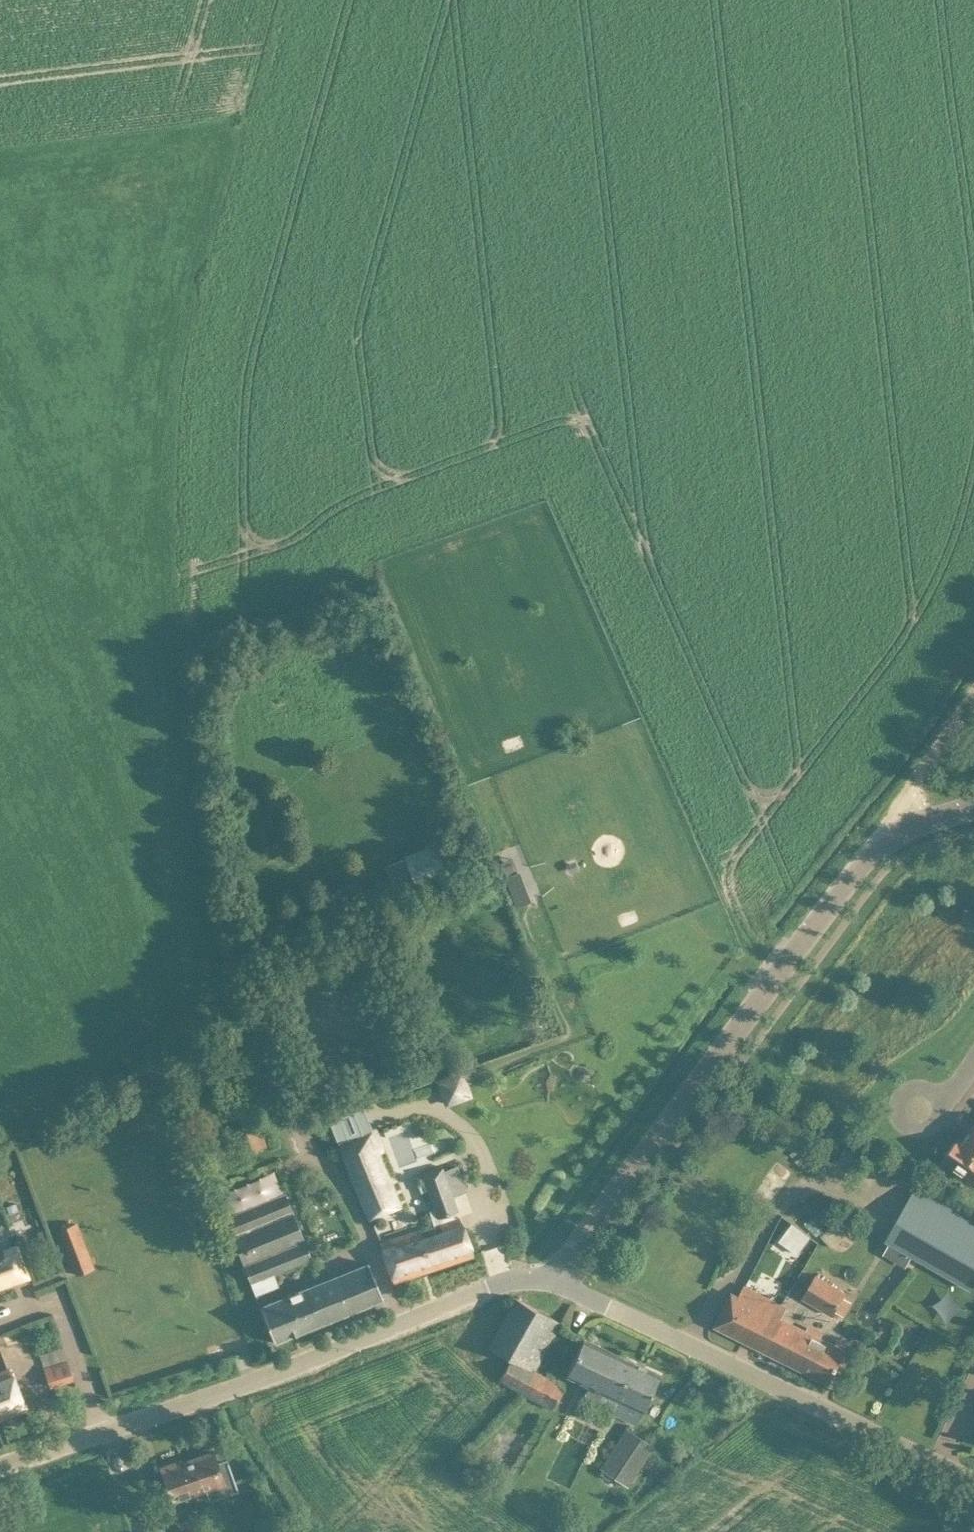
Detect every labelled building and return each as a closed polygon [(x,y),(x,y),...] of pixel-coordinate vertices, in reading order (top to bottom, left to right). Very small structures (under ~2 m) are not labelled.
[(418,889),(418,891),(450,879),(435,841),(404,853),(405,857),(384,865),(397,897),(418,889)] [(464,1072),(442,1080),(450,1103),(472,1095),(464,1072)] [(240,1154),(266,1145),(258,1122),(232,1130),(240,1154)] [(962,1142),(959,1140),(966,1129),(965,1128),(956,1142),(954,1141),(945,1154),(947,1155),(944,1159),(968,1176),(969,1175),(973,1178),(973,1126),(962,1142)] [(382,1152),(374,1133),(341,1146),(370,1219),(399,1208),(377,1155),(382,1152)] [(381,1243),(393,1281),(473,1254),(460,1217),(454,1219),(452,1212),(457,1210),(442,1165),(423,1172),(435,1209),(431,1211),(430,1209),(429,1209),(434,1225),(381,1243)] [(917,1185),(886,1239),(973,1288),(973,1286),(973,1218),(917,1185)] [(285,1191),(224,1216),(236,1245),(251,1283),(274,1274),(312,1258),(297,1220),(285,1191)] [(834,1197),(827,1205),(835,1212),(842,1204),(834,1197)] [(18,1210),(15,1203),(6,1206),(8,1214),(18,1210)] [(75,1274),(93,1267),(76,1222),(58,1228),(75,1274)] [(792,1223),(780,1240),(798,1253),(811,1236),(792,1223)] [(30,1278),(17,1244),(0,1250),(0,1288),(30,1278)] [(260,1306),(267,1323),(275,1342),(383,1298),(369,1262),(260,1306)] [(817,1273),(802,1296),(833,1314),(847,1291),(817,1273)] [(732,1293),(715,1325),(742,1339),(759,1306),(768,1311),(774,1300),(744,1285),(739,1296),(732,1293)] [(489,1346),(506,1356),(511,1359),(500,1379),(552,1409),(562,1393),(553,1381),(534,1371),(561,1323),(516,1298),(489,1346)] [(759,1306),(742,1339),(830,1383),(839,1365),(846,1350),(782,1318),(787,1307),(774,1300),(768,1311),(759,1306)] [(583,1338),(575,1356),(566,1375),(621,1403),(616,1413),(637,1424),(660,1374),(583,1338)] [(68,1360),(43,1367),(49,1385),(73,1378),(68,1360)] [(0,1373),(0,1418),(25,1408),(10,1369),(0,1373)] [(628,1486),(654,1445),(627,1428),(600,1468),(628,1486)] [(160,1467),(167,1486),(173,1502),(206,1491),(209,1501),(239,1491),(228,1462),(219,1465),(214,1451),(183,1462),(181,1460),(160,1467)] [(261,1521),(270,1531),(279,1531),(282,1530),(269,1514),(261,1521)]
